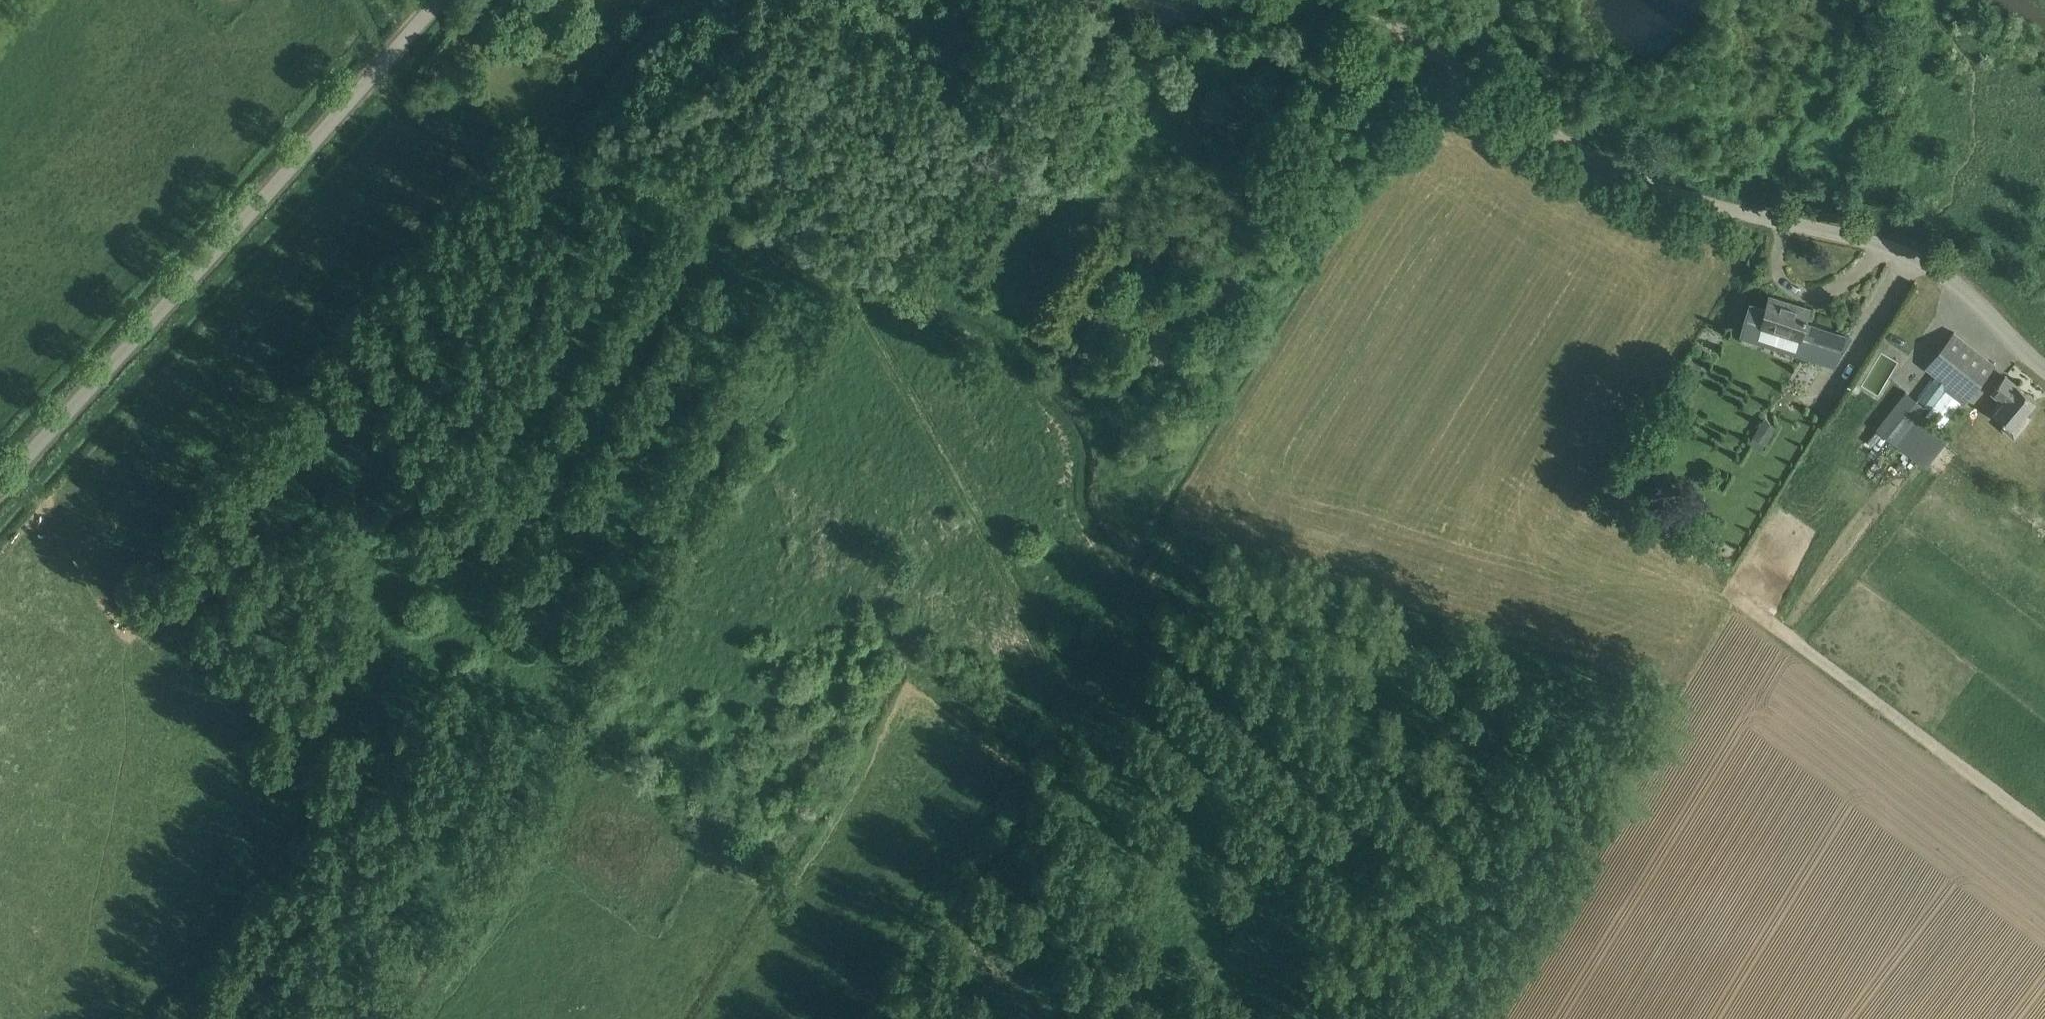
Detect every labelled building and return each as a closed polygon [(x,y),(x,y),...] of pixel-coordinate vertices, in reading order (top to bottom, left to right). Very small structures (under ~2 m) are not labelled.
[(1770,296),(1766,308),(1750,303),(1741,334),(1837,364),(1846,334),(1804,321),(1808,308),(1770,296)] [(1995,364),(1954,332),(1926,367),(1967,399),(1995,364)] [(2022,416),(2036,401),(2005,375),(1991,391),(2004,402),(1994,413),(2006,423),(2003,427),(2014,436),(2027,420),(2022,416)] [(1951,437),(1919,412),(1924,406),(1907,392),(1877,429),(1894,443),(1926,468),(1951,437)]
